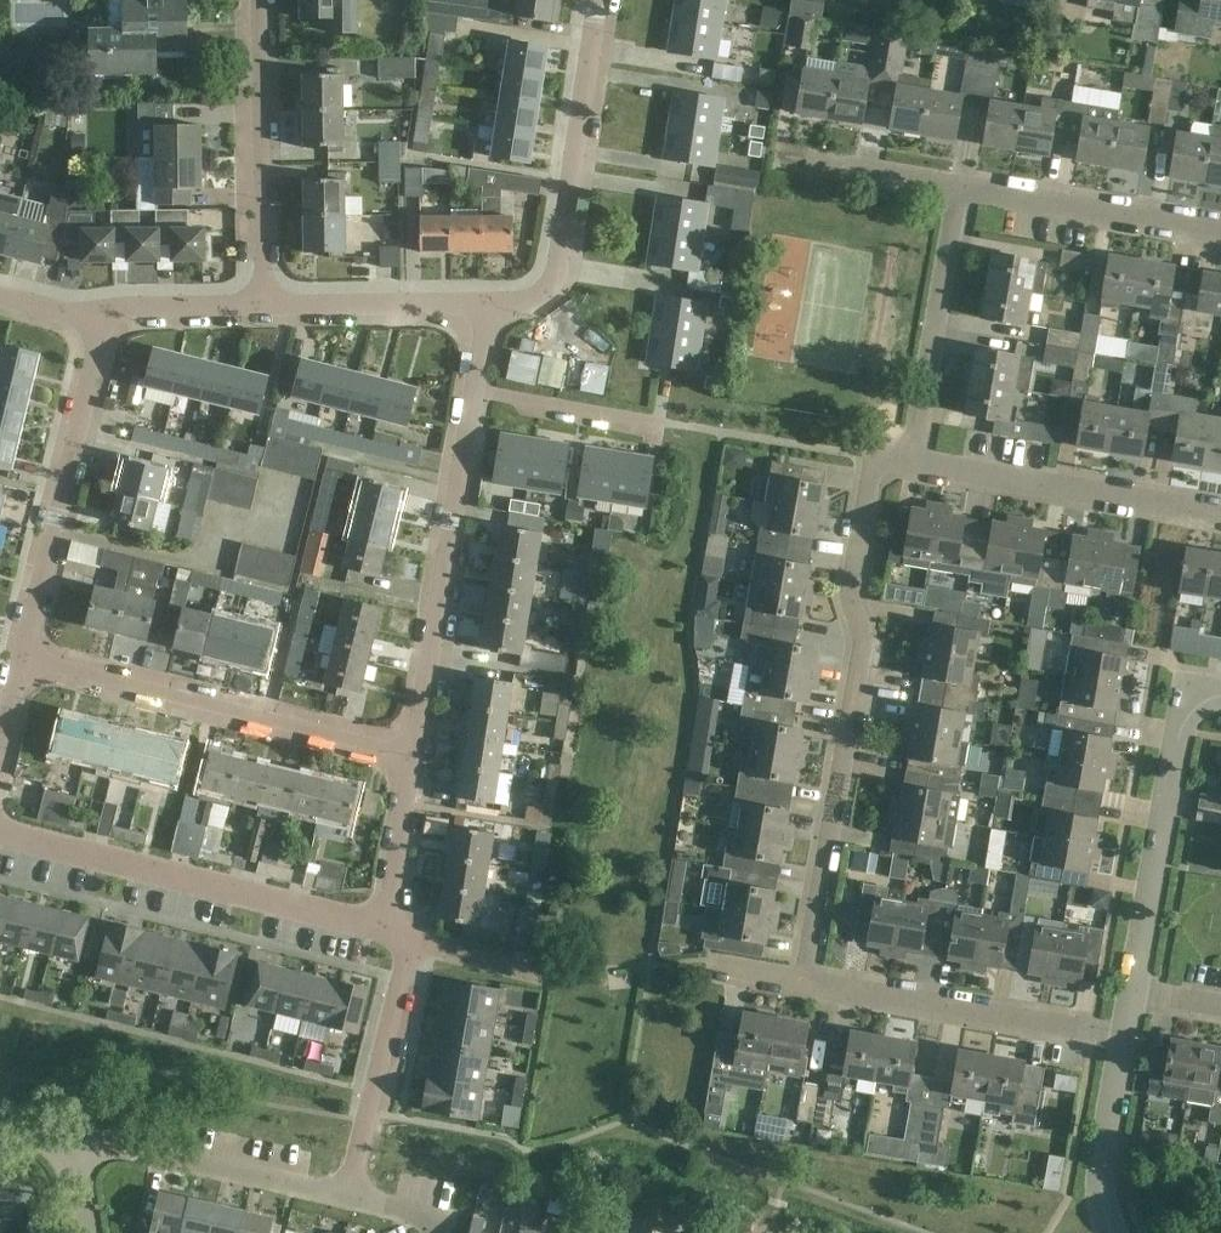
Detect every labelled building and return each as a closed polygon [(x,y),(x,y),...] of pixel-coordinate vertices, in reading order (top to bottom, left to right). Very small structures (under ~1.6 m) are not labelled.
[(17,23),(74,24),(74,0),(18,0),(17,23)] [(108,30),(90,30),(91,75),(155,74),(155,51),(186,51),(185,0),(108,0),(108,30)] [(358,32),(358,0),(301,0),(302,19),(328,19),(328,33),(358,32)] [(470,0),(427,0),(425,13),(458,18),(467,20),(470,0)] [(517,17),(550,22),(550,21),(556,22),(559,1),(556,0),(519,0),(517,17)] [(680,19),(721,25),(725,0),(677,0),(676,4),(682,5),(680,19)] [(789,12),(820,18),(823,0),(791,0),(789,12)] [(1086,7),(1114,12),(1112,21),(1135,25),(1134,33),(1133,39),(1157,43),(1163,6),(1164,0),(1087,0),(1086,7)] [(1177,30),(1207,35),(1209,19),(1220,21),(1220,0),(1181,0),(1177,30)] [(764,7),(760,26),(776,29),(780,10),(764,7)] [(456,33),(458,18),(425,13),(423,29),(426,30),(422,57),(426,58),(426,59),(440,61),(445,31),(456,33)] [(815,19),(797,16),(792,47),(810,50),(815,19)] [(715,59),(721,25),(680,19),(678,32),(672,31),(669,52),(715,59)] [(885,63),(891,32),(874,29),(869,61),(885,63)] [(891,32),(885,63),(903,66),(908,35),(891,32)] [(506,71),(541,77),(546,48),(510,42),(508,56),(489,53),(487,68),(506,71)] [(978,79),(983,49),(969,46),(964,77),(978,79)] [(1001,51),(983,49),(978,79),(996,82),(1001,51)] [(1030,72),(1048,75),(1051,61),(1033,57),(1030,72)] [(415,58),(379,58),(379,78),(395,78),(395,89),(415,89),(415,58)] [(422,87),(436,90),(440,61),(426,59),(422,87)] [(836,73),(835,73),(828,118),(860,124),(864,100),(870,66),(838,61),(836,73)] [(761,68),(758,83),(773,85),(775,71),(761,68)] [(828,118),(835,73),(803,68),(800,89),(796,113),(828,118)] [(303,112),(343,111),(342,69),(327,69),(327,76),(304,76),(304,75),(302,75),(303,112)] [(541,77),(506,71),(501,100),(537,105),(541,77)] [(893,105),(889,129),(921,134),(929,89),(930,80),(898,74),(897,83),(893,105)] [(1148,122),(1163,125),(1171,80),(1155,77),(1148,122)] [(1171,80),(1163,125),(1164,125),(1167,111),(1182,114),(1188,83),(1171,80)] [(1071,100),(1116,109),(1119,94),(1074,85),(1071,100)] [(432,118),(436,90),(422,87),(418,116),(432,118)] [(929,89),(921,134),(954,139),(961,94),(929,89)] [(754,107),(769,109),(772,94),(756,91),(754,107)] [(676,93),(671,126),(717,133),(722,100),(676,93)] [(1041,108),(1022,105),(1014,150),(1047,155),(1050,139),(1064,142),(1071,102),(1043,97),(1041,108)] [(1014,150),(1022,105),(990,99),(987,120),(982,144),(1014,150)] [(537,105),(501,100),(499,114),(481,111),(478,125),(497,128),(532,134),(537,105)] [(1108,166),(1116,120),(1117,110),(1071,102),(1064,142),(1079,144),(1076,160),(1108,166)] [(154,105),(155,157),(201,156),(200,126),(174,126),(174,105),(154,105)] [(47,108),(45,124),(52,133),(57,133),(65,127),(67,110),(47,108)] [(343,153),(343,111),(303,112),(303,148),(305,148),(305,147),(328,147),(328,153),(343,153)] [(432,118),(418,116),(412,151),(426,153),(432,118)] [(1148,126),(1116,120),(1108,166),(1141,171),(1145,147),(1148,126)] [(717,133),(671,126),(666,159),(690,163),(711,166),(717,133)] [(749,137),(763,139),(764,127),(751,126),(749,137)] [(1209,136),(1201,181),(1220,185),(1220,128),(1211,126),(1210,136),(1209,136)] [(528,163),(532,134),(497,128),(494,142),(475,139),(473,154),(528,163)] [(1201,181),(1209,136),(1177,131),(1169,176),(1201,181)] [(86,154),(86,134),(72,134),(72,154),(86,154)] [(749,155),(760,157),(762,143),(751,141),(749,155)] [(397,163),(397,182),(399,182),(398,157),(398,142),(380,142),(380,163),(397,163)] [(201,156),(155,157),(155,206),(191,205),(191,189),(201,189),(201,156)] [(397,163),(380,163),(381,182),(397,182),(397,163)] [(483,171),(512,175),(512,174),(451,165),(451,182),(480,186),(483,171)] [(423,168),(406,168),(405,197),(422,197),(423,168)] [(746,170),(744,187),(757,189),(760,172),(746,170)] [(73,171),(73,186),(87,186),(88,171),(73,171)] [(481,210),(482,250),(511,250),(511,252),(513,252),(513,218),(501,218),(501,190),(510,191),(512,175),(483,171),(480,186),(482,186),(481,210)] [(304,216),(344,215),(344,174),(328,174),(328,181),(305,181),(305,180),(304,180),(304,216)] [(22,199),(7,254),(38,263),(38,264),(39,264),(46,241),(47,236),(61,239),(65,219),(66,213),(70,191),(53,188),(50,206),(22,199)] [(737,189),(734,209),(751,212),(754,192),(737,189)] [(70,191),(69,206),(85,207),(86,192),(70,191)] [(7,254),(22,199),(0,193),(0,253),(7,254)] [(660,198),(654,231),(700,238),(705,205),(660,198)] [(481,210),(452,210),(452,218),(452,250),(482,250),(481,210)] [(62,240),(56,261),(57,262),(61,247),(83,247),(83,261),(112,261),(112,231),(99,232),(99,213),(112,213),(112,211),(70,212),(69,213),(67,220),(65,219),(61,239),(62,240)] [(113,211),(112,211),(112,213),(112,231),(112,261),(113,261),(113,247),(128,247),(128,261),(157,261),(157,231),(144,231),(143,213),(157,212),(157,211),(113,211)] [(158,211),(157,211),(157,212),(157,231),(157,261),(158,261),(158,246),(173,246),(173,261),(203,260),(202,231),(188,231),(188,212),(188,211),(158,211)] [(345,258),(344,215),(304,216),(305,254),(306,254),(306,252),(329,252),(329,259),(345,258)] [(452,250),(452,218),(420,219),(420,253),(422,253),(422,250),(452,250)] [(700,238),(654,231),(649,264),(695,271),(700,238)] [(400,268),(399,247),(381,248),(382,268),(400,268)] [(1092,255),(1062,250),(1059,267),(1089,272),(1092,255)] [(987,284),(986,286),(1027,293),(1041,295),(1041,293),(1046,263),(1034,261),(1034,260),(992,253),(987,284)] [(1133,307),(1140,262),(1108,257),(1100,307),(1115,309),(1116,304),(1133,307)] [(1140,262),(1133,307),(1150,310),(1149,318),(1160,320),(1158,335),(1160,336),(1156,362),(1172,365),(1178,324),(1183,300),(1168,298),(1173,268),(1140,262)] [(1183,300),(1178,324),(1172,365),(1173,365),(1179,326),(1210,331),(1213,316),(1220,317),(1220,276),(1202,273),(1200,285),(1186,282),(1183,300)] [(722,282),(721,294),(733,296),(735,284),(722,282)] [(986,286),(981,318),(1005,322),(1031,327),(1035,309),(1025,307),(1027,293),(986,286)] [(734,310),(736,298),(723,295),(721,307),(734,310)] [(654,331),(699,338),(704,305),(659,298),(654,331)] [(1079,334),(1076,349),(1094,352),(1100,317),(1084,314),(1080,334),(1079,334)] [(1046,344),(1076,349),(1079,334),(1049,328),(1046,344)] [(697,346),(699,338),(654,331),(649,363),(694,370),(697,346)] [(1073,367),(1076,349),(1046,344),(1043,361),(1073,367)] [(31,384),(38,355),(2,346),(0,356),(0,376),(31,384)] [(976,349),(970,380),(1011,387),(1027,390),(1033,359),(1026,358),(1000,353),(976,349)] [(1074,367),(1072,380),(1088,383),(1094,352),(1076,349),(1073,367),(1074,367)] [(145,386),(174,393),(183,357),(154,350),(145,386)] [(174,393),(202,399),(211,364),(183,357),(174,393)] [(293,396),(322,404),(330,368),(302,361),(293,396)] [(1133,411),(1115,408),(1108,451),(1141,457),(1152,393),(1167,396),(1172,365),(1156,362),(1151,390),(1137,388),(1133,411)] [(211,364),(202,399),(215,403),(211,416),(226,420),(229,406),(230,406),(239,371),(211,364)] [(1173,365),(1172,365),(1167,396),(1162,429),(1178,432),(1173,463),(1201,468),(1210,418),(1192,415),(1195,400),(1172,396),(1176,369),(1172,368),(1173,365)] [(330,368),(322,404),(350,411),(358,376),(330,368)] [(267,378),(239,371),(230,406),(259,413),(267,378)] [(0,376),(0,406),(24,412),(31,384),(0,376)] [(350,411),(377,418),(386,383),(358,376),(350,411)] [(707,377),(705,389),(718,391),(719,379),(707,377)] [(1008,405),(1011,387),(970,380),(965,414),(1015,423),(1018,406),(1008,405)] [(386,383),(377,418),(406,425),(415,390),(386,383)] [(1108,451),(1115,408),(1099,406),(1101,396),(1085,394),(1077,446),(1108,451)] [(17,440),(24,412),(0,406),(0,436),(17,440)] [(309,446),(311,439),(312,440),(316,427),(315,426),(290,420),(292,411),(276,407),(269,437),(282,440),(296,443),(309,446)] [(1201,468),(1220,471),(1220,420),(1210,418),(1201,468)] [(1032,424),(1029,438),(1051,442),(1061,444),(1063,429),(1044,426),(1032,424)] [(132,440),(160,447),(163,434),(135,427),(132,440)] [(344,434),(316,427),(312,440),(340,447),(344,434)] [(191,441),(163,434),(160,447),(188,454),(191,441)] [(368,454),(372,441),(344,434),(340,447),(368,454)] [(0,436),(0,466),(10,468),(17,440),(0,436)] [(494,482),(527,487),(534,442),(501,436),(494,482)] [(266,448),(261,468),(275,471),(282,440),(269,437),(266,448)] [(282,440),(275,471),(288,474),(296,443),(282,440)] [(219,448),(191,441),(188,454),(216,461),(219,448)] [(400,448),(372,441),(368,454),(418,467),(423,448),(401,443),(400,448)] [(534,442),(527,487),(560,492),(567,447),(534,442)] [(309,446),(296,443),(288,474),(302,477),(309,446)] [(218,461),(216,470),(228,473),(243,476),(258,480),(261,468),(266,448),(250,444),(247,455),(219,448),(216,461),(218,461)] [(309,446),(302,477),(315,481),(322,450),(309,446)] [(579,495),(612,501),(619,455),(586,450),(579,495)] [(652,461),(619,455),(612,501),(645,506),(652,461)] [(318,502),(330,506),(338,477),(350,481),(355,464),(329,457),(318,502)] [(126,462),(119,492),(158,501),(165,471),(126,462)] [(772,463),(765,502),(770,503),(826,512),(827,503),(820,501),(822,487),(800,483),(802,468),(772,463)] [(216,470),(213,469),(206,500),(221,504),(228,473),(216,470)] [(243,476),(228,473),(221,504),(236,507),(243,476)] [(258,480),(243,476),(236,507),(250,511),(258,480)] [(184,508),(197,511),(204,480),(191,477),(184,508)] [(357,512),(392,521),(400,492),(364,484),(357,512)] [(150,531),(158,501),(119,492),(112,522),(150,531)] [(524,513),(525,502),(511,499),(509,511),(524,513)] [(578,506),(579,501),(569,500),(569,504),(568,504),(565,519),(583,522),(585,507),(578,506)] [(323,534),(330,506),(318,502),(310,530),(323,534)] [(540,504),(525,502),(524,513),(538,516),(540,504)] [(760,526),(757,542),(788,547),(811,551),(816,523),(823,524),(826,512),(770,503),(766,527),(760,526)] [(888,562),(927,568),(937,506),(928,505),(927,512),(912,510),(908,534),(893,531),(888,562)] [(927,568),(967,575),(972,545),(960,542),(964,518),(949,516),(950,509),(937,506),(927,568)] [(184,508),(177,537),(196,542),(202,517),(204,513),(197,511),(184,508)] [(392,521),(357,512),(350,540),(386,549),(392,521)] [(710,534),(722,536),(726,516),(714,514),(710,534)] [(623,529),(624,524),(619,516),(610,515),(608,530),(613,531),(623,532),(623,529)] [(972,545),(967,575),(1007,582),(1018,520),(1009,518),(1007,526),(993,523),(989,547),(972,545)] [(1018,520),(1007,582),(1048,589),(1053,559),(1040,556),(1044,532),(1030,530),(1031,522),(1018,520)] [(497,558),(537,564),(542,534),(501,527),(500,528),(502,529),(497,558)] [(1053,559),(1048,589),(1064,592),(1088,596),(1089,586),(1098,534),(1089,532),(1088,540),(1073,537),(1058,535),(1053,559)] [(1112,536),(1098,534),(1089,586),(1108,589),(1106,598),(1130,602),(1136,573),(1140,549),(1110,544),(1112,536)] [(95,545),(73,540),(68,560),(91,565),(95,545)] [(378,578),(386,549),(350,540),(342,569),(378,578)] [(788,547),(757,542),(751,582),(811,593),(813,583),(806,582),(808,567),(785,563),(788,547)] [(256,548),(243,544),(236,574),(249,577),(256,548)] [(269,551),(256,548),(249,577),(262,580),(269,551)] [(117,633),(127,595),(126,595),(132,568),(133,568),(136,557),(165,564),(105,549),(101,566),(119,571),(114,592),(95,587),(86,626),(117,633)] [(1204,597),(1211,553),(1185,549),(1178,593),(1204,597)] [(269,551),(262,580),(275,584),(282,554),(269,551)] [(582,551),(578,571),(605,575),(608,556),(603,555),(582,551)] [(1204,597),(1220,600),(1220,555),(1211,553),(1204,597)] [(282,554),(275,584),(288,587),(295,557),(282,554)] [(304,555),(300,572),(312,575),(317,558),(304,555)] [(706,555),(702,575),(721,579),(725,559),(706,555)] [(136,557),(133,568),(162,576),(165,564),(136,557)] [(537,564),(497,558),(492,588),(532,595),(532,594),(541,596),(543,582),(534,581),(537,564)] [(234,581),(193,571),(190,583),(220,590),(223,579),(234,581)] [(578,571),(573,601),(588,604),(601,606),(605,575),(578,571)] [(702,575),(700,587),(717,590),(719,579),(702,575)] [(249,597),(252,586),(234,581),(223,579),(220,590),(249,597)] [(751,582),(744,622),(774,627),(797,631),(802,603),(809,605),(811,593),(751,582)] [(252,586),(249,597),(280,605),(283,593),(252,586)] [(905,586),(902,603),(922,606),(925,590),(905,586)] [(532,595),(492,588),(488,619),(527,625),(535,626),(538,612),(529,610),(532,595)] [(306,589),(298,618),(312,622),(319,592),(306,589)] [(945,593),(941,611),(961,615),(961,614),(963,601),(964,596),(945,593)] [(127,595),(117,633),(146,640),(152,617),(155,602),(141,599),(127,595)] [(338,628),(374,637),(381,608),(346,600),(338,628)] [(573,601),(569,632),(583,634),(588,604),(573,601)] [(963,601),(961,614),(977,617),(979,604),(963,601)] [(174,647),(204,655),(213,617),(183,609),(174,647)] [(922,639),(920,648),(972,657),(976,634),(985,636),(988,620),(958,615),(956,630),(931,626),(929,640),(922,639)] [(204,655),(233,662),(243,624),(213,617),(204,655)] [(291,646),(305,650),(312,622),(298,618),(291,646)] [(524,643),(527,625),(488,619),(483,648),(481,648),(481,649),(505,653),(522,656),(520,667),(567,675),(569,656),(532,650),(533,644),(524,643)] [(744,622),(741,639),(767,644),(763,667),(795,673),(818,677),(820,667),(813,666),(815,651),(794,647),(797,631),(774,627),(744,622)] [(1071,625),(1070,634),(1083,636),(1085,623),(1077,622),(1071,625)] [(243,624),(233,662),(263,670),(272,632),(243,624)] [(1194,655),(1199,628),(1174,624),(1169,651),(1194,655)] [(374,637),(338,628),(331,656),(367,665),(374,637)] [(1031,628),(1024,668),(1041,671),(1048,631),(1031,628)] [(1126,628),(1123,644),(1132,645),(1134,630),(1126,628)] [(1220,659),(1220,652),(1220,638),(1198,634),(1199,628),(1194,655),(1220,659)] [(566,647),(566,650),(580,653),(583,634),(569,632),(566,647)] [(1070,650),(1065,674),(1128,685),(1129,676),(1122,674),(1124,660),(1100,656),(1103,642),(1079,637),(1072,636),(1070,650)] [(305,650),(291,646),(284,674),(298,677),(305,650)] [(972,657),(920,648),(918,662),(925,663),(923,677),(947,682),(944,695),(976,700),(980,676),(969,674),(972,657)] [(367,665),(331,656),(324,685),(359,694),(367,665)] [(749,665),(749,666),(746,689),(745,689),(743,705),(751,706),(795,714),(797,701),(806,702),(809,688),(816,689),(818,677),(763,667),(749,665)] [(1058,715),(1089,720),(1091,707),(1115,711),(1118,697),(1125,698),(1128,685),(1065,674),(1058,715)] [(477,678),(472,708),(508,714),(513,684),(477,678)] [(550,679),(546,703),(558,705),(571,707),(572,703),(575,683),(550,679)] [(1038,682),(1022,679),(1016,708),(1033,712),(1038,682)] [(976,700),(944,695),(941,711),(917,707),(915,721),(908,720),(906,729),(969,740),(972,719),(982,721),(986,703),(975,701),(976,700)] [(558,705),(555,722),(568,724),(571,707),(558,705)] [(750,747),(804,757),(806,747),(799,746),(801,731),(792,730),(795,714),(751,706),(751,707),(743,705),(740,721),(750,723),(748,731),(752,732),(750,747)] [(508,714),(472,708),(467,738),(503,744),(508,714)] [(1051,729),(1047,754),(1113,766),(1115,756),(1108,755),(1110,740),(1086,736),(1089,720),(1058,715),(1047,713),(1044,726),(1055,728),(1055,730),(1051,729)] [(85,759),(94,724),(63,717),(52,762),(68,766),(71,755),(85,759)] [(565,741),(568,724),(555,722),(552,739),(565,741)] [(94,724),(85,759),(99,762),(96,775),(110,778),(113,766),(114,766),(123,732),(94,724)] [(695,726),(692,737),(707,740),(709,728),(695,726)] [(931,762),(929,775),(960,780),(962,766),(964,766),(969,740),(906,729),(904,742),(911,744),(908,758),(931,762)] [(113,766),(110,778),(140,786),(143,773),(152,739),(123,732),(114,766),(113,766)] [(692,739),(686,779),(701,781),(707,741),(707,740),(692,737),(692,739)] [(467,738),(462,768),(499,774),(503,744),(467,738)] [(182,746),(152,739),(143,773),(160,777),(158,786),(171,789),(182,746)] [(804,757),(750,747),(747,765),(741,764),(737,788),(766,793),(769,779),(792,783),(795,768),(802,769),(804,757)] [(228,807),(231,796),(240,760),(210,753),(198,799),(228,807)] [(1113,766),(1047,754),(1044,770),(1047,771),(1043,795),(1075,801),(1077,788),(1101,792),(1104,777),(1111,779),(1113,766)] [(231,796),(260,803),(269,768),(240,760),(231,796)] [(547,779),(546,782),(559,784),(561,766),(542,763),(540,778),(547,779)] [(269,768),(260,803),(257,816),(286,823),(298,775),(269,768)] [(499,774),(462,768),(457,799),(494,804),(499,774)] [(1006,768),(1002,788),(1019,791),(1023,771),(1006,768)] [(999,776),(983,773),(981,784),(997,786),(999,776)] [(298,775),(286,823),(287,823),(290,810),(308,815),(305,826),(316,828),(328,782),(298,775)] [(960,780),(929,775),(926,791),(903,787),(901,802),(893,800),(892,811),(956,822),(960,797),(957,796),(960,780)] [(686,779),(683,793),(698,795),(701,781),(686,779)] [(357,789),(328,782),(316,828),(317,829),(315,835),(345,842),(357,789)] [(556,800),(559,784),(546,782),(544,798),(556,800)] [(997,786),(981,784),(979,795),(995,798),(997,786)] [(737,788),(730,827),(735,828),(790,838),(792,828),(785,826),(790,797),(766,793),(737,788)] [(67,827),(75,797),(45,790),(38,820),(67,827)] [(1041,795),(1034,836),(1099,847),(1101,837),(1093,835),(1096,821),(1072,817),(1075,801),(1043,795),(1041,795)] [(76,798),(75,797),(67,827),(85,832),(88,820),(72,816),(76,798)] [(892,811),(890,822),(897,824),(894,838),(892,853),(916,857),(940,861),(945,862),(948,846),(951,847),(956,822),(892,811)] [(266,820),(258,818),(248,860),(256,862),(266,820)] [(171,853),(215,863),(223,829),(207,825),(207,827),(179,820),(171,853)] [(129,829),(112,825),(109,838),(126,842),(129,829)] [(450,859),(489,865),(494,834),(453,828),(453,829),(454,830),(450,859)] [(790,838),(735,828),(733,844),(727,843),(723,867),(764,874),(766,861),(778,863),(781,848),(788,850),(790,838)] [(129,829),(126,842),(144,846),(147,834),(129,829)] [(224,829),(223,829),(215,863),(232,867),(234,856),(218,852),(224,829)] [(537,833),(531,872),(545,875),(551,835),(537,833)] [(1034,836),(1027,875),(1060,881),(1063,868),(1087,872),(1089,858),(1096,859),(1099,847),(1034,836)] [(277,864),(281,848),(265,844),(261,860),(277,864)] [(875,874),(879,855),(856,850),(852,870),(875,874)] [(988,851),(985,868),(1000,870),(1003,854),(988,851)] [(450,859),(445,889),(499,898),(499,897),(484,894),(489,865),(450,859)] [(672,859),(669,877),(683,880),(686,861),(672,859)] [(273,878),(276,866),(259,862),(256,874),(273,878)] [(347,868),(321,862),(315,888),(332,892),(333,891),(342,891),(347,868)] [(276,866),(273,878),(290,883),(293,871),(276,866)] [(706,907),(706,906),(776,918),(778,908),(771,907),(773,892),(761,890),(764,874),(744,870),(723,867),(723,868),(721,868),(719,882),(714,881),(704,879),(703,886),(700,905),(700,906),(706,907)] [(545,875),(531,872),(529,890),(542,892),(545,875)] [(892,956),(901,900),(885,897),(887,888),(863,884),(857,919),(872,922),(868,945),(882,947),(881,955),(892,956)] [(499,898),(445,889),(440,918),(438,918),(438,920),(462,924),(492,928),(494,929),(499,898)] [(901,900),(892,956),(903,958),(904,951),(919,954),(923,931),(938,933),(946,889),(939,889),(930,891),(929,899),(918,898),(917,903),(901,900)] [(946,889),(938,933),(952,936),(948,959),(963,961),(961,969),(973,970),(983,914),(983,909),(956,905),(958,896),(955,891),(946,889)] [(0,925),(0,941),(23,947),(34,904),(7,897),(0,925)] [(539,904),(526,902),(525,908),(519,907),(515,932),(534,935),(539,904)] [(34,904),(23,947),(50,953),(61,911),(34,904)] [(1011,904),(1010,913),(1023,916),(1025,906),(1011,904)] [(776,918),(706,906),(706,907),(700,938),(705,939),(703,948),(708,949),(720,951),(732,953),(739,954),(759,958),(762,943),(764,943),(767,929),(774,930),(776,918)] [(61,911),(50,953),(78,960),(89,918),(61,911)] [(983,914),(973,970),(984,972),(985,965),(1000,968),(1004,945),(1018,947),(1023,916),(1010,913),(998,911),(998,917),(983,914)] [(1052,984),(1063,922),(1023,916),(1018,947),(1033,950),(1029,973),(1043,975),(1042,983),(1052,984)] [(1063,922),(1052,984),(1064,986),(1065,979),(1080,982),(1084,959),(1099,961),(1104,931),(1089,928),(1088,932),(1063,928),(1064,923),(1063,922)] [(129,985),(143,931),(111,923),(97,977),(129,985)] [(462,924),(460,936),(490,941),(492,928),(462,924)] [(143,931),(129,985),(161,993),(174,939),(143,931)] [(174,939),(161,993),(192,1001),(205,947),(174,939)] [(659,941),(658,949),(660,955),(680,954),(680,944),(659,941)] [(205,947),(192,1001),(224,1009),(237,955),(205,947)] [(253,986),(248,1005),(276,1012),(287,970),(259,963),(253,986)] [(287,970),(276,1012),(303,1019),(313,976),(287,970)] [(313,976),(303,1019),(330,1025),(340,983),(313,976)] [(439,1015),(493,1024),(499,991),(445,982),(439,1015)] [(340,983),(330,1025),(358,1033),(368,990),(340,983)] [(24,999),(38,1002),(40,993),(26,989),(24,999)] [(40,993),(38,1002),(52,1006),(54,996),(40,993)] [(106,1019),(120,1023),(122,1013),(108,1010),(106,1019)] [(743,1014),(734,1065),(747,1067),(767,1070),(775,1020),(773,1019),(774,1015),(759,1012),(758,1017),(743,1014)] [(122,1013),(120,1023),(134,1027),(137,1017),(122,1013)] [(434,1046),(488,1056),(493,1024),(439,1015),(434,1046)] [(525,1030),(535,1032),(537,1017),(528,1016),(525,1030)] [(775,1020),(767,1070),(784,1073),(804,1077),(808,1058),(802,1057),(804,1049),(808,1026),(775,1020)] [(168,1035),(182,1039),(184,1029),(170,1026),(168,1035)] [(184,1029),(182,1039),(196,1042),(198,1033),(184,1029)] [(535,1032),(525,1030),(522,1044),(532,1046),(535,1032)] [(819,1089),(813,1123),(829,1126),(834,1100),(840,1101),(844,1083),(857,1085),(856,1090),(873,1093),(875,1082),(883,1039),(851,1033),(847,1054),(831,1051),(826,1075),(823,1094),(819,1093),(820,1089),(819,1089)] [(915,1044),(883,1039),(875,1082),(894,1086),(893,1091),(907,1093),(915,1044)] [(1186,1101),(1196,1044),(1171,1040),(1166,1068),(1152,1066),(1147,1095),(1186,1101)] [(1186,1101),(1211,1106),(1208,1122),(1220,1124),(1220,1078),(1216,1077),(1220,1050),(1220,1048),(1196,1044),(1186,1101)] [(428,1078),(483,1087),(488,1056),(434,1046),(428,1078)] [(250,1056),(264,1060),(266,1050),(252,1047),(250,1056)] [(266,1050),(264,1060),(278,1063),(281,1054),(266,1050)] [(954,1076),(950,1102),(964,1104),(966,1095),(983,1098),(984,1098),(991,1058),(959,1052),(954,1076)] [(984,1098),(981,1113),(998,1116),(999,1110),(1013,1113),(1011,1123),(1034,1127),(1040,1092),(1019,1088),(1023,1063),(991,1058),(984,1098)] [(318,1073),(320,1064),(306,1060),(304,1070),(318,1073)] [(320,1064),(318,1073),(332,1077),(334,1067),(320,1064)] [(712,1065),(704,1113),(722,1116),(727,1088),(732,1089),(736,1069),(712,1065)] [(1078,1077),(1055,1074),(1053,1089),(1076,1093),(1078,1077)] [(483,1087),(428,1078),(422,1111),(477,1120),(483,1087)] [(516,1078),(514,1092),(523,1094),(526,1079),(516,1078)] [(813,1123),(819,1089),(802,1086),(796,1120),(813,1123)] [(524,1095),(514,1093),(512,1107),(521,1109),(524,1095)] [(866,1153),(917,1162),(927,1105),(911,1102),(904,1140),(869,1134),(866,1153)] [(927,1105),(917,1162),(921,1143),(937,1146),(944,1108),(927,1105)] [(1160,1136),(1157,1151),(1174,1154),(1177,1139),(1160,1136)] [(1204,1159),(1218,1161),(1220,1148),(1206,1146),(1204,1159)] [(1064,1157),(1048,1155),(1043,1189),(1059,1192),(1064,1157)] [(480,1187),(477,1200),(489,1202),(491,1189),(480,1187)] [(187,1199),(158,1193),(149,1232),(180,1232),(187,1199)] [(505,1208),(532,1215),(535,1201),(508,1195),(505,1208)] [(216,1206),(187,1199),(180,1232),(210,1232),(216,1206)] [(244,1212),(216,1206),(210,1232),(239,1232),(244,1212)] [(567,1222),(584,1225),(586,1212),(569,1210),(567,1222)] [(239,1232),(270,1232),(273,1219),(244,1212),(239,1232)] [(481,1229),(483,1221),(473,1218),(469,1232),(480,1232),(481,1229)] [(607,1232),(627,1232),(630,1222),(610,1218),(608,1229),(607,1232)] [(533,1232),(537,1232),(540,1232),(543,1222),(535,1221),(533,1232)]
